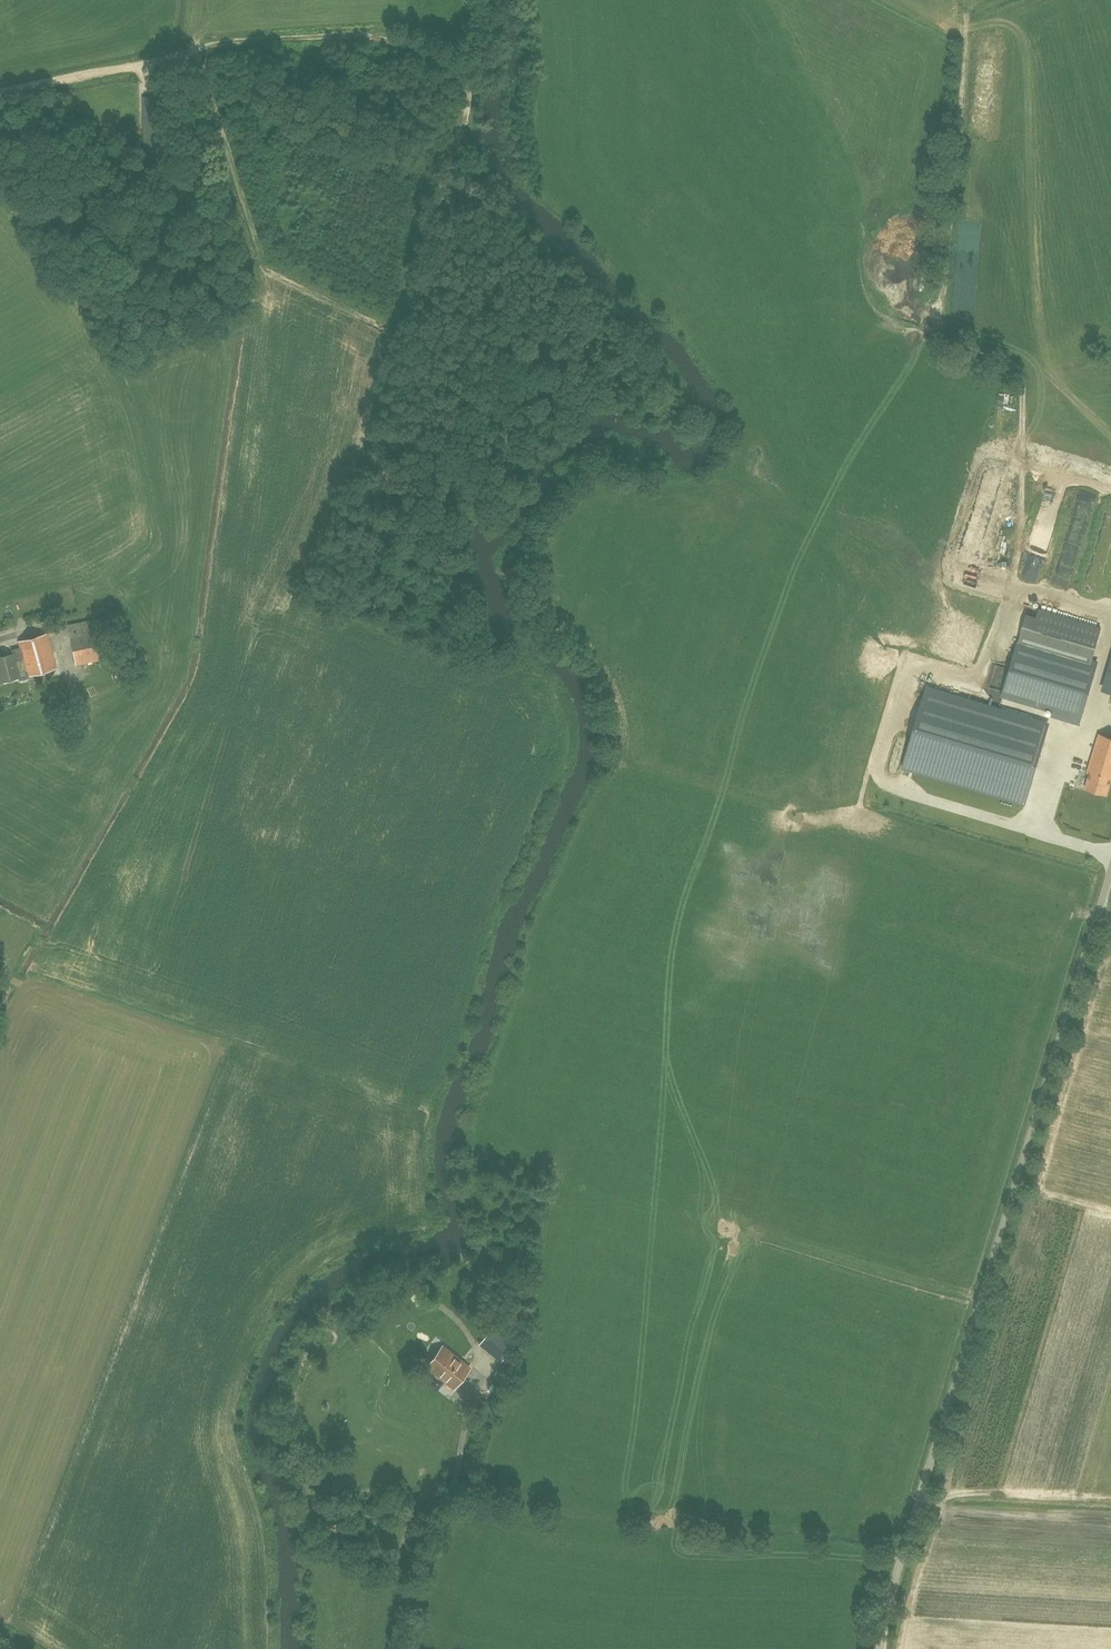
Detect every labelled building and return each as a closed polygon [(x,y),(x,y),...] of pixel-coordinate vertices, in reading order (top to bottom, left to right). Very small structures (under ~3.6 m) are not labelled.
[(1052,533),(1060,483),(1047,481),(1038,531),(1052,533)] [(987,527),(988,521),(974,519),(976,508),(971,507),(969,525),(987,527)] [(1026,615),(1002,695),(1052,709),(1050,716),(1077,724),(1096,661),(1091,659),(1095,648),(1100,628),(1038,610),(1036,618),(1026,615)] [(102,618),(70,625),(79,665),(110,658),(102,618)] [(1,682),(19,677),(17,671),(26,669),(28,675),(56,668),(47,633),(18,641),(20,647),(11,649),(12,653),(3,656),(2,653),(0,654),(0,677),(1,682)] [(1097,691),(1110,695),(1110,635),(1110,634),(1097,691)] [(997,688),(998,665),(990,665),(989,688),(997,688)] [(927,689),(904,767),(1024,802),(1047,725),(927,689)] [(1088,770),(1090,771),(1085,789),(1106,795),(1110,777),(1110,738),(1099,734),(1088,770)] [(515,1343),(511,1340),(518,1333),(503,1321),(497,1328),(494,1326),(479,1344),(501,1361),(515,1343)] [(470,1367),(442,1346),(426,1366),(454,1388),(470,1367)]
